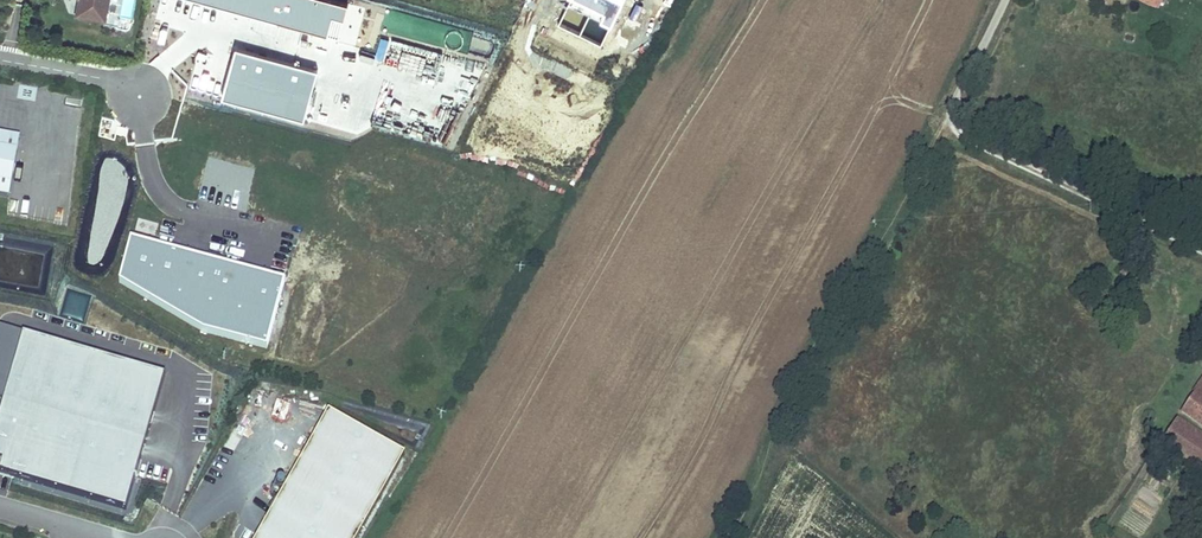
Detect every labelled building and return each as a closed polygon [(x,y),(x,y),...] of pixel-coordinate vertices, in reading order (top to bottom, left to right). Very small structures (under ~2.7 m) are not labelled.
[(77,1),(74,18),(105,24),(109,0),(77,0),(77,1)] [(60,125),(60,143),(76,143),(76,125),(60,125)] [(9,201),(19,141),(0,138),(0,199),(9,201)] [(62,193),(71,192),(70,178),(61,178),(62,193)] [(165,376),(0,334),(0,402),(3,403),(0,415),(0,475),(93,499),(105,453),(143,463),(165,376)] [(1182,408),(1201,422),(1201,378),(1182,408)] [(217,383),(215,405),(224,406),(226,383),(217,383)] [(260,537),(359,537),(401,455),(322,415),(260,537)] [(1164,435),(1201,456),(1201,434),(1174,419),(1172,422),(1159,415),(1145,440),(1158,447),(1164,435)] [(1158,447),(1201,472),(1201,456),(1164,435),(1158,447)]
